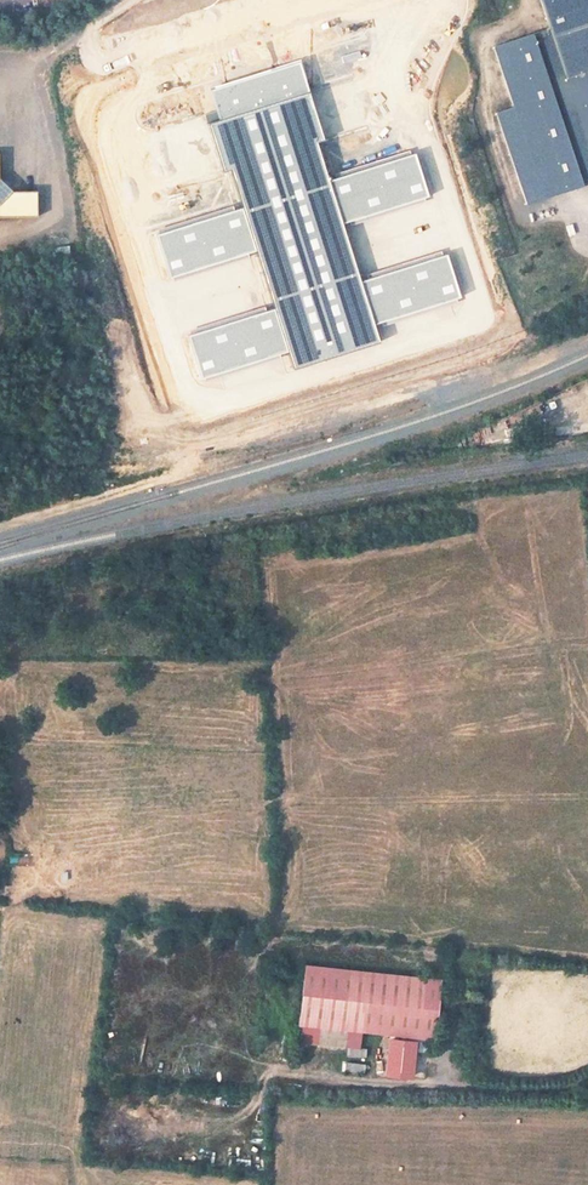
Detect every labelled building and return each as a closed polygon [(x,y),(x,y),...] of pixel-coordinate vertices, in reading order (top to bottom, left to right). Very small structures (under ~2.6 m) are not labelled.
[(550,28),(493,46),(513,106),(495,112),(525,204),(587,183),(587,0),(541,0),(550,28)] [(33,218),(33,195),(9,194),(0,185),(0,218),(33,218)] [(432,1039),(439,978),(303,962),(296,1024),(299,1024),(297,1042),(359,1049),(361,1031),(432,1039)] [(415,1040),(387,1037),(383,1074),(411,1077),(415,1040)] [(347,1048),(346,1056),(364,1058),(365,1051),(347,1048)] [(362,1074),(363,1064),(344,1062),(342,1071),(362,1074)]
